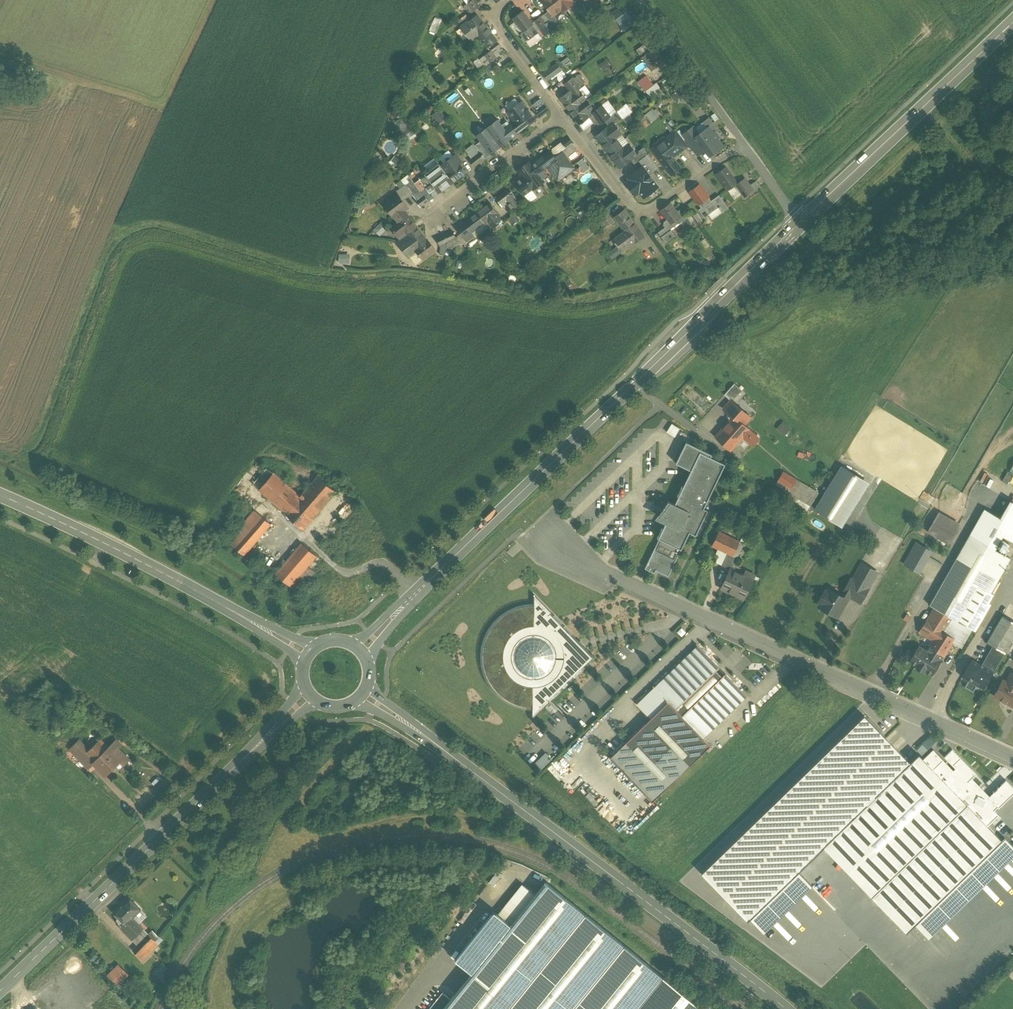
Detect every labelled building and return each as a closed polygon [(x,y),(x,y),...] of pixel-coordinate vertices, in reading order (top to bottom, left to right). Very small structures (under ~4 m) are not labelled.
[(474,0),(466,0),(468,3),(464,6),(470,14),(479,7),(474,0)] [(549,10),(553,15),(554,15),(561,9),(562,11),(573,3),(572,0),(542,0),(549,10)] [(579,0),(572,0),(573,3),(579,12),(585,8),(579,0)] [(622,7),(614,13),(621,23),(629,17),(622,7)] [(560,24),(554,15),(553,15),(549,10),(544,14),(555,28),(560,24)] [(532,23),(522,11),(513,18),(523,31),(519,34),(526,42),(539,33),(532,25),(533,24),(532,23)] [(467,14),(458,20),(462,26),(471,19),(467,14)] [(550,22),(544,14),(535,21),(540,29),(545,35),(555,29),(550,22)] [(462,26),(460,27),(470,40),(477,35),(487,28),(477,15),(471,19),(462,26)] [(497,41),(487,28),(477,35),(487,48),(497,41)] [(499,44),(491,51),(496,58),(505,51),(499,44)] [(645,44),(636,50),(640,55),(648,48),(645,44)] [(496,58),(491,51),(485,55),(491,62),(496,58)] [(491,62),(485,55),(479,59),(485,67),(491,62)] [(557,64),(543,74),(548,80),(561,70),(557,64)] [(639,82),(654,100),(664,92),(649,73),(639,82)] [(585,82),(579,75),(574,79),(580,86),(585,82)] [(580,86),(574,79),(573,77),(565,83),(570,91),(580,104),(586,99),(578,88),(580,86)] [(570,91),(560,98),(570,111),(580,104),(570,91)] [(549,110),(540,99),(531,106),(535,111),(534,111),(539,118),(549,110)] [(527,111),(521,102),(508,112),(514,121),(510,124),(500,111),(510,124),(517,134),(536,120),(528,110),(527,111)] [(580,104),(570,111),(579,124),(589,117),(586,113),(580,104)] [(601,105),(595,110),(593,108),(586,113),(589,117),(579,124),(584,130),(593,123),(597,128),(610,117),(601,105)] [(626,105),(617,112),(622,119),(631,112),(626,105)] [(653,122),(662,115),(655,107),(647,114),(653,122)] [(434,114),(438,123),(446,119),(442,110),(434,114)] [(622,119),(617,112),(612,117),(617,123),(622,119)] [(510,124),(507,121),(502,125),(498,119),(487,127),(495,137),(501,146),(517,134),(510,124)] [(613,123),(596,136),(608,152),(619,143),(615,138),(621,134),(613,123)] [(495,137),(487,127),(476,135),(480,141),(490,154),(501,146),(495,137)] [(709,127),(698,135),(693,127),(684,134),(698,155),(706,149),(709,154),(712,151),(713,153),(723,146),(717,139),(719,138),(714,131),(713,133),(709,127)] [(686,147),(676,132),(666,139),(668,142),(677,154),(686,147)] [(569,136),(561,142),(565,147),(566,148),(572,143),(573,142),(569,136)] [(677,154),(668,142),(655,152),(659,157),(657,158),(671,177),(681,169),(672,158),(677,154)] [(572,143),(566,148),(565,147),(562,150),(567,156),(577,149),(572,143)] [(619,143),(608,152),(620,168),(637,155),(629,144),(623,149),(619,143)] [(643,147),(638,152),(643,158),(648,154),(643,147)] [(477,148),(468,154),(472,159),(481,152),(477,148)] [(567,156),(562,150),(554,156),(557,160),(544,170),(553,182),(574,166),(567,156)] [(554,156),(550,151),(537,160),(544,170),(557,160),(554,156)] [(472,159),(469,161),(473,167),(485,158),(481,152),(472,159)] [(455,154),(440,165),(453,182),(466,172),(459,163),(461,161),(455,154)] [(659,168),(648,154),(643,158),(639,161),(649,175),(659,168)] [(533,163),(529,157),(516,167),(521,174),(513,181),(524,196),(546,180),(540,172),(533,163)] [(540,172),(544,170),(537,160),(533,163),(540,172)] [(440,165),(419,180),(430,193),(437,188),(440,192),(453,182),(440,165)] [(738,184),(726,167),(716,174),(728,190),(736,185),(738,184)] [(643,175),(634,183),(644,196),(653,189),(643,175)] [(744,184),(742,181),(738,184),(736,185),(741,192),(747,188),(744,184)] [(754,191),(747,182),(744,184),(747,188),(741,192),(745,197),(754,191)] [(406,185),(396,192),(397,194),(403,201),(412,194),(406,185)] [(711,201),(699,185),(689,192),(701,208),(699,210),(701,213),(706,210),(709,214),(715,210),(710,202),(711,201)] [(520,204),(509,189),(501,195),(507,202),(513,209),(520,204)] [(397,194),(395,195),(390,194),(390,199),(384,204),(394,217),(398,222),(407,215),(404,210),(407,207),(403,201),(397,194)] [(424,195),(417,201),(417,200),(416,201),(420,207),(428,201),(424,195)] [(507,202),(501,195),(496,199),(502,206),(507,202)] [(711,201),(710,202),(715,210),(718,207),(722,213),(728,208),(719,195),(711,201)] [(497,213),(490,203),(477,213),(484,223),(487,220),(492,227),(501,220),(496,213),(497,213)] [(677,212),(671,203),(661,210),(667,219),(671,224),(668,226),(671,229),(681,222),(679,218),(681,217),(677,212)] [(613,221),(603,209),(594,215),(598,220),(601,218),(607,225),(613,221)] [(693,225),(681,209),(677,212),(681,217),(679,218),(681,222),(687,229),(693,225)] [(624,210),(615,217),(624,230),(634,223),(624,210)] [(477,213),(456,228),(466,241),(474,235),(473,235),(476,233),(474,230),(484,223),(477,213)] [(702,221),(696,213),(693,215),(699,223),(702,221)] [(407,215),(398,222),(391,228),(401,240),(407,235),(408,235),(417,228),(407,215)] [(667,219),(664,222),(663,225),(665,227),(658,232),(666,244),(676,237),(671,229),(668,226),(671,224),(667,219)] [(375,229),(382,235),(389,228),(383,222),(375,229)] [(644,236),(634,223),(624,230),(634,243),(644,236)] [(408,235),(407,235),(401,240),(398,243),(408,257),(416,251),(422,259),(435,250),(428,239),(427,240),(417,227),(417,228),(408,235)] [(455,237),(453,231),(444,235),(447,241),(446,252),(450,251),(451,248),(460,243),(457,236),(455,237)] [(447,241),(444,235),(436,239),(441,248),(440,254),(446,255),(446,252),(447,241)] [(656,244),(650,236),(645,240),(650,248),(656,244)] [(341,254),(341,264),(352,263),(351,253),(341,254)] [(734,383),(724,395),(731,401),(732,401),(733,401),(742,391),(734,383)] [(733,401),(732,401),(731,401),(724,409),(729,414),(729,422),(734,416),(744,424),(750,417),(733,401)] [(729,422),(715,437),(731,451),(743,437),(753,446),(760,439),(744,424),(734,416),(729,422)] [(680,429),(672,424),(667,432),(675,437),(680,429)] [(691,470),(683,487),(682,486),(678,496),(679,496),(675,504),(668,501),(668,502),(672,504),(670,510),(665,508),(663,514),(667,516),(665,520),(667,521),(664,529),(662,528),(657,538),(659,539),(682,549),(690,532),(696,535),(708,510),(704,508),(725,464),(711,457),(712,454),(686,441),(676,463),(691,470)] [(841,465),(814,509),(841,525),(868,482),(841,465)] [(812,489),(797,480),(783,472),(778,481),(776,485),(810,506),(818,494),(812,489)] [(300,496),(274,473),(259,490),(286,513),(285,514),(303,530),(319,512),(300,496)] [(318,476),(300,496),(319,512),(336,492),(318,476)] [(1010,501),(1000,518),(985,509),(970,535),(995,549),(1003,536),(1012,542),(1012,502),(1010,501)] [(255,511),(229,541),(244,555),(271,524),(255,511)] [(959,525),(939,513),(928,532),(948,544),(959,525)] [(749,546),(719,532),(712,546),(727,553),(737,558),(742,561),(749,546)] [(229,541),(210,533),(204,539),(225,548),(229,541)] [(970,535),(930,605),(935,608),(958,621),(978,586),(991,593),(1011,558),(995,549),(970,535)] [(682,549),(659,539),(645,568),(655,573),(656,570),(669,576),(682,549)] [(1009,544),(1002,539),(998,547),(1005,551),(1009,544)] [(916,541),(903,564),(919,573),(931,550),(916,541)] [(302,543),(276,573),(297,592),(309,578),(303,572),(317,556),(302,543)] [(737,558),(727,553),(721,565),(730,569),(732,570),(737,558)] [(863,564),(854,580),(868,588),(877,572),(863,564)] [(732,570),(730,569),(721,588),(744,599),(753,580),(732,570)] [(854,580),(851,579),(843,593),(844,593),(842,597),(847,599),(849,596),(861,603),(868,589),(868,588),(854,580)] [(978,586),(958,621),(970,629),(975,631),(990,604),(988,603),(993,595),(991,593),(978,586)] [(842,597),(829,589),(828,592),(825,591),(819,602),(821,604),(820,607),(837,617),(847,599),(842,597)] [(534,607),(527,607),(518,610),(510,613),(503,618),(497,624),(491,632),(487,642),(485,652),(485,660),(485,666),(487,674),(491,682),(495,688),(502,694),(509,699),(516,703),(525,706),(532,706),(532,719),(550,702),(547,698),(550,695),(553,699),(561,691),(558,688),(561,685),(564,688),(572,681),(569,677),(572,675),(575,678),(583,670),(580,667),(593,656),(591,654),(588,657),(581,649),(583,649),(581,641),(574,642),(569,637),(573,634),(565,626),(562,629),(559,626),(562,623),(555,615),(551,618),(549,615),(552,612),(534,594),(534,607)] [(958,621),(935,608),(919,632),(933,641),(929,647),(943,656),(954,639),(962,644),(970,629),(958,621)] [(1003,616),(987,643),(992,646),(1005,653),(1012,638),(1012,622),(1003,616)] [(686,632),(682,628),(678,632),(682,636),(686,632)] [(716,671),(720,668),(697,644),(698,645),(655,687),(654,686),(653,686),(668,702),(704,738),(747,696),(748,697),(725,673),(722,677),(716,671)] [(1005,653),(992,646),(986,655),(999,663),(1005,653)] [(927,650),(925,649),(923,652),(917,648),(909,661),(917,666),(916,667),(923,672),(924,671),(932,675),(942,660),(941,659),(943,656),(929,647),(927,650)] [(986,655),(977,670),(969,665),(959,680),(979,693),(989,678),(999,663),(986,655)] [(1006,682),(1003,680),(994,696),(1012,706),(1012,673),(1011,672),(1006,682)] [(668,702),(611,757),(610,756),(609,757),(653,803),(654,802),(653,801),(710,746),(711,747),(712,746),(704,738),(668,702)] [(800,872),(824,848),(824,847),(911,762),(870,719),(712,873),(754,916),(800,872)] [(69,743),(62,736),(55,743),(66,754),(71,750),(73,748),(69,743)] [(109,748),(100,739),(89,750),(79,741),(76,744),(72,740),(69,743),(73,748),(71,750),(85,764),(90,759),(105,775),(111,769),(113,771),(114,771),(117,769),(117,768),(115,766),(120,761),(123,765),(130,759),(127,756),(119,748),(122,745),(117,740),(109,748)] [(824,754),(827,757),(841,743),(838,740),(824,754)] [(536,763),(542,770),(554,758),(548,752),(536,763)] [(138,763),(129,754),(127,756),(130,759),(136,765),(138,763)] [(824,847),(824,848),(825,847),(833,839),(929,939),(1012,858),(1012,846),(1005,837),(1002,840),(988,826),(933,769),(919,755),(911,762),(824,847)] [(961,757),(953,765),(955,768),(953,770),(943,759),(933,769),(988,826),(999,815),(994,810),(998,807),(999,808),(1012,794),(1012,787),(1006,780),(990,796),(972,778),(977,774),(961,757)] [(800,872),(754,916),(768,931),(814,887),(800,872)] [(523,910),(515,903),(503,918),(494,911),(455,959),(472,973),(451,999),(443,1008),(638,1008),(664,977),(545,882),(523,910)] [(129,897),(113,912),(119,918),(117,920),(121,927),(120,928),(132,940),(144,929),(133,918),(141,910),(129,897)] [(148,934),(132,950),(143,961),(158,944),(148,934)] [(128,975),(118,964),(107,974),(117,985),(128,975)] [(664,977),(638,1008),(704,1008),(664,977)] [(429,1008),(443,1008),(451,999),(443,992),(429,1008)]
